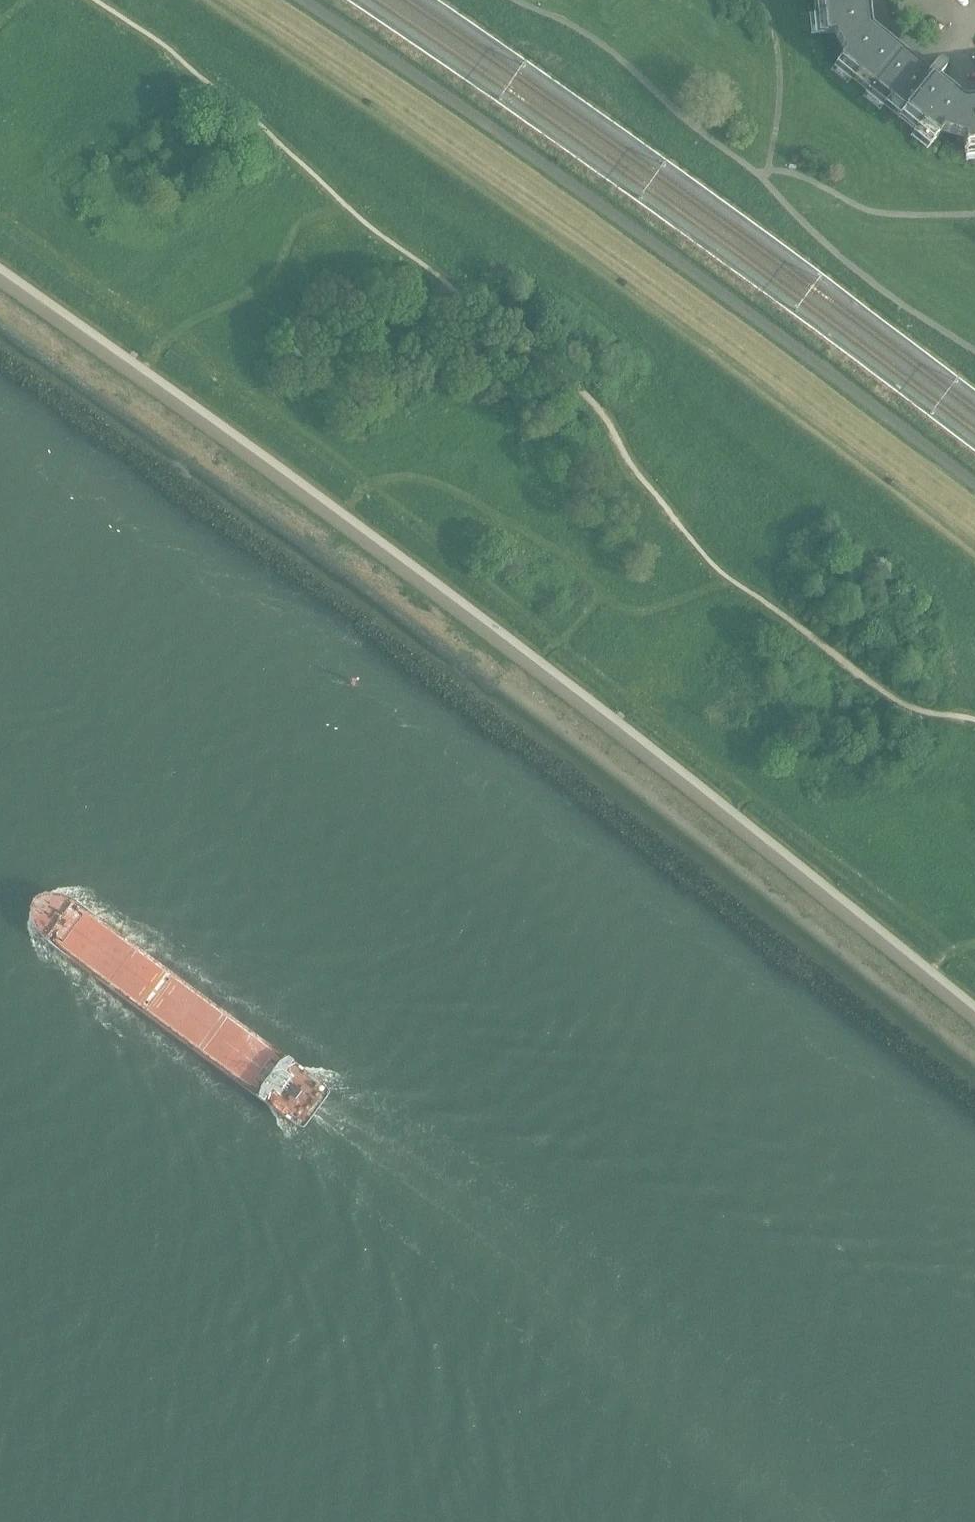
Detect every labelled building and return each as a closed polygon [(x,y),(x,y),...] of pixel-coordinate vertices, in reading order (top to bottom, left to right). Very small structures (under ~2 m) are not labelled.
[(960,107),(933,85),(945,70),(945,68),(945,66),(943,64),(941,63),(939,63),(935,63),(933,65),(923,77),(864,29),(862,0),(814,0),(817,36),(831,34),(843,54),(834,65),(931,145),(941,133),(962,140),(964,154),(974,153),(974,105),(960,107)]
